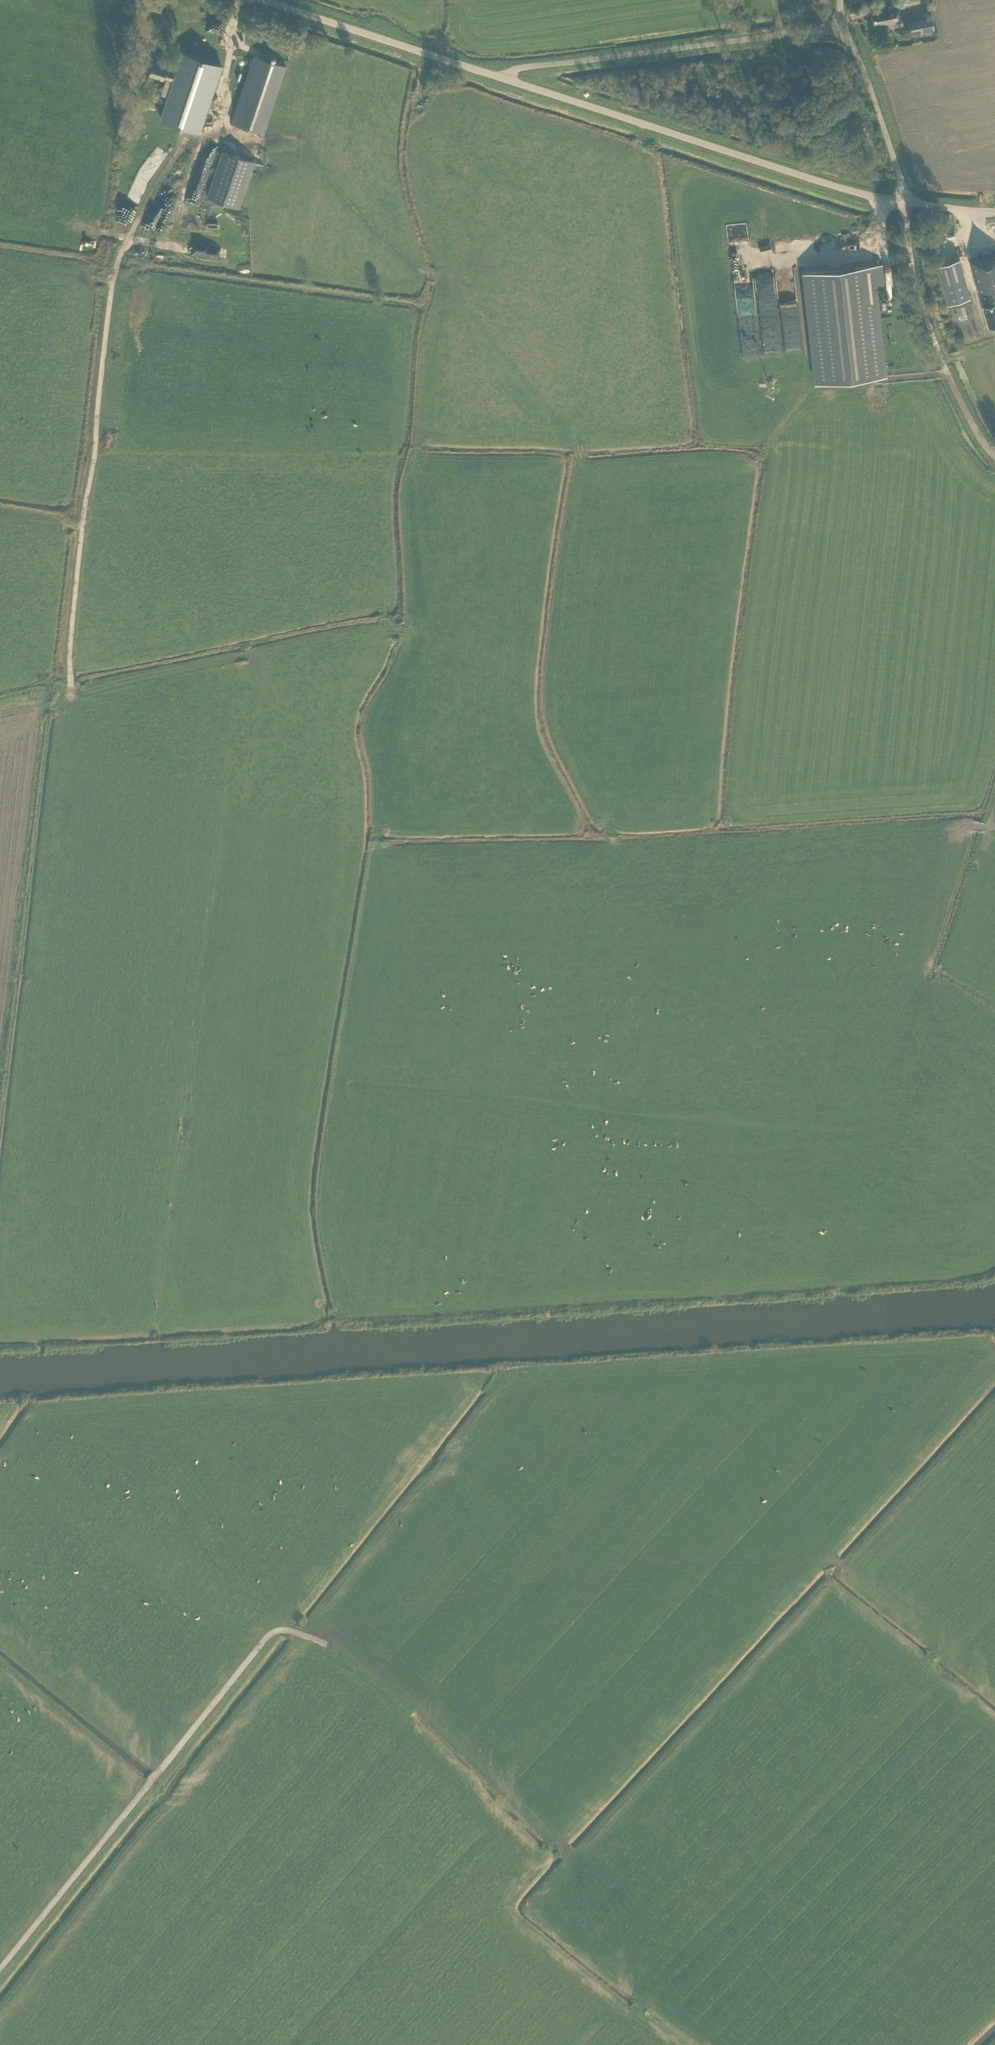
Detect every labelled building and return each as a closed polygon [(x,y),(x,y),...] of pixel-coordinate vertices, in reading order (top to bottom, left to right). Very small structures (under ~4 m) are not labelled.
[(871,12),(873,24),(891,21),(891,23),(901,21),(898,5),(888,7),(889,9),(871,12)] [(932,17),(909,21),(911,29),(920,27),(921,33),(935,31),(933,23),(931,23),(930,18),(932,18),(932,17)] [(199,132),(222,65),(184,52),(161,119),(199,132)] [(254,55),(232,122),(264,133),(286,66),(254,55)] [(207,196),(240,207),(255,161),(223,151),(207,196)] [(177,218),(194,225),(203,202),(185,195),(177,218)] [(977,284),(981,299),(982,299),(988,320),(994,318),(994,255),(992,255),(991,250),(983,252),(984,257),(970,261),(977,284)] [(934,264),(944,296),(967,290),(958,257),(934,264)] [(884,289),(882,264),(804,273),(816,384),(885,377),(875,290),(884,289)] [(965,306),(956,308),(958,316),(967,314),(965,306)] [(787,350),(804,347),(800,314),(783,316),(787,350)]
